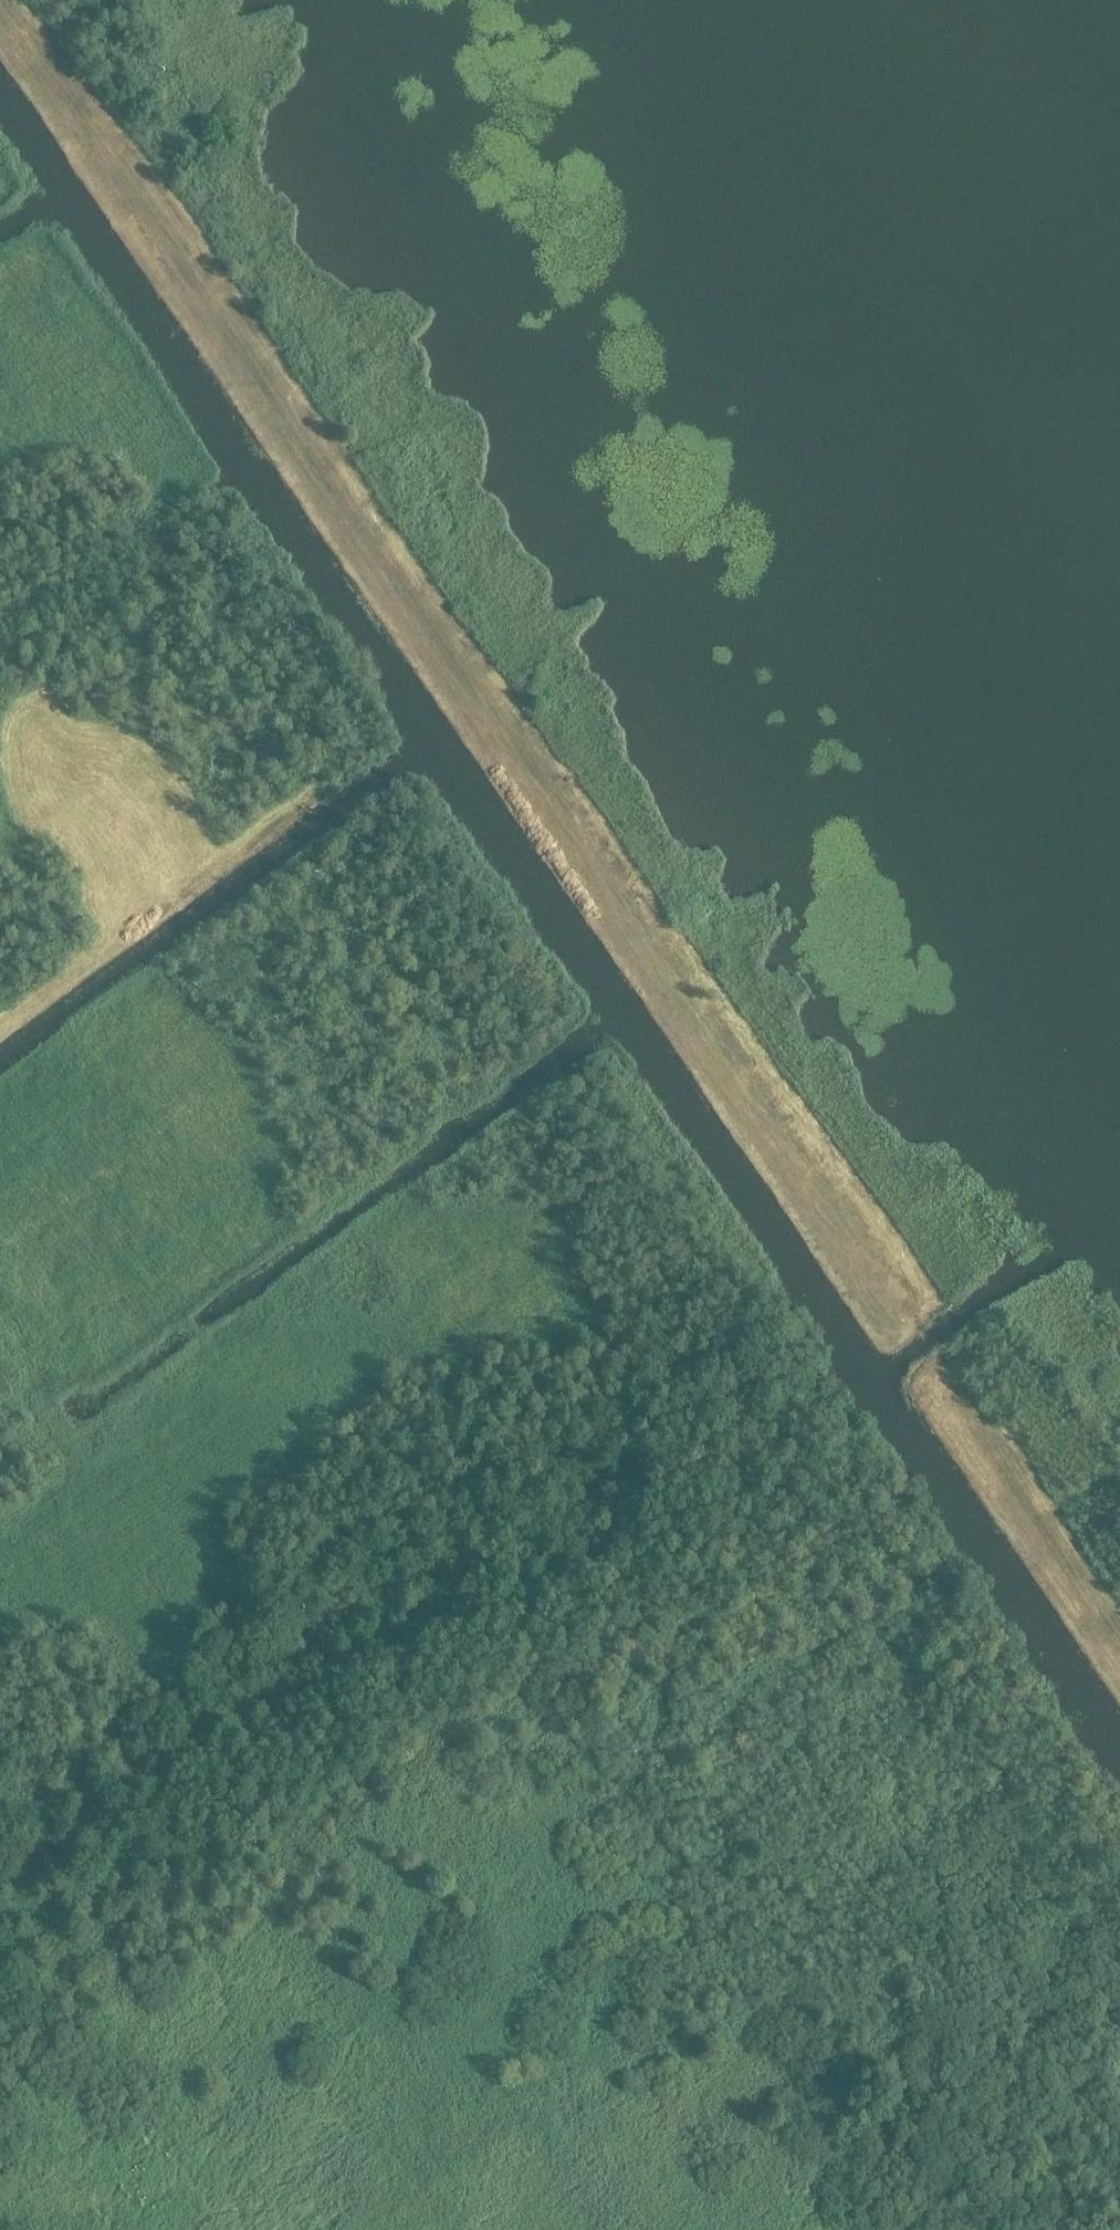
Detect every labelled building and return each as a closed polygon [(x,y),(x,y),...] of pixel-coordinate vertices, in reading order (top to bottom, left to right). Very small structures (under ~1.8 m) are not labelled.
[(116,381),(126,374),(116,360),(106,367),(116,381)]
